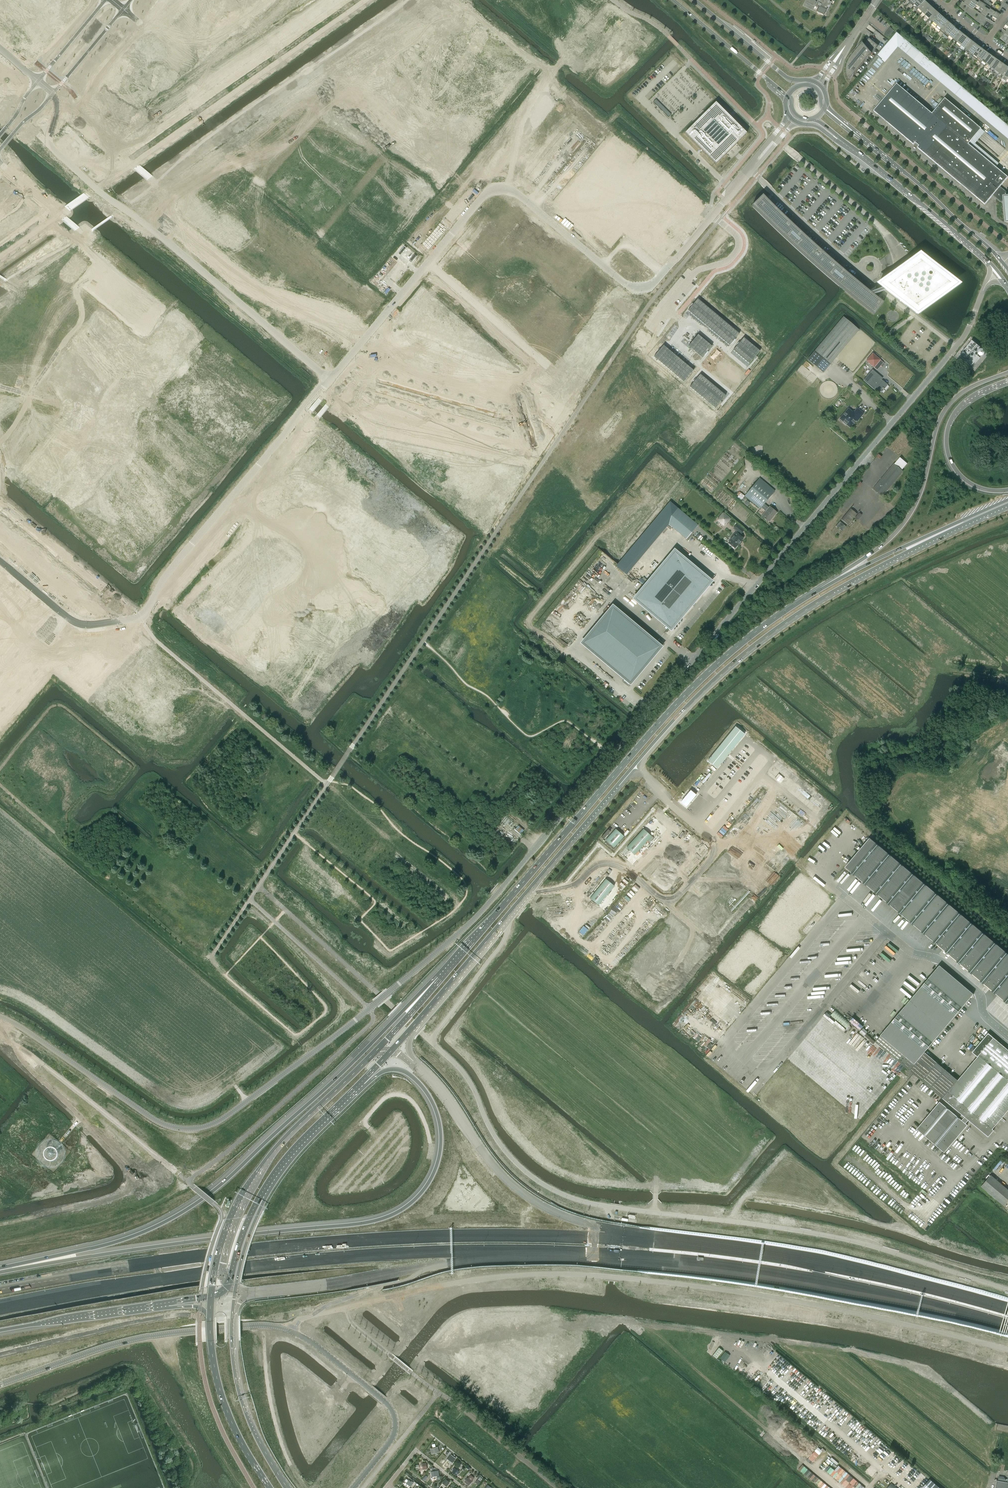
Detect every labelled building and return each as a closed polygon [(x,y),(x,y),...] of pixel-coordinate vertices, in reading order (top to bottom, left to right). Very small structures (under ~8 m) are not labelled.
[(814,7),(814,8),(818,10),(816,13),(823,16),(827,7),(828,8),(832,0),(820,0),(819,2),(817,2),(817,1),(814,7)] [(914,5),(918,8),(925,1),(924,0),(919,0),(914,5)] [(969,6),(973,9),(976,5),(980,7),(983,3),(979,0),(973,0),(969,6)] [(925,1),(918,8),(922,12),(929,5),(925,1)] [(983,3),(980,7),(984,10),(981,14),(986,17),(992,9),(983,3)] [(929,5),(922,12),(926,15),(932,8),(929,5)] [(932,8),(926,15),(930,19),(936,11),(932,8)] [(992,9),(986,17),(990,20),(993,16),(997,19),(1000,14),(992,9)] [(936,11),(930,19),(933,22),(940,15),(936,11)] [(940,15),(933,22),(934,22),(932,24),(936,27),(937,26),(944,18),(940,15)] [(944,18),(937,26),(936,27),(936,28),(940,31),(948,22),(944,18)] [(948,22),(940,31),(944,34),(952,25),(948,22)] [(952,25),(944,34),(948,38),(956,28),(952,25)] [(888,38),(894,31),(890,27),(884,34),(888,38)] [(956,28),(948,38),(952,41),(953,39),(959,31),(956,28)] [(959,31),(953,39),(957,42),(963,35),(959,31)] [(918,51),(897,33),(877,56),(884,62),(898,46),(913,57),(913,58),(944,84),(944,85),(958,97),(959,96),(989,121),(988,122),(1003,135),(1004,134),(1007,137),(1007,126),(918,51)] [(963,35),(957,42),(961,46),(967,38),(963,35)] [(863,43),(859,47),(857,49),(855,51),(853,54),(851,58),(848,62),(848,63),(847,65),(847,66),(846,68),(846,69),(846,71),(846,72),(846,74),(847,75),(847,77),(848,78),(848,80),(849,81),(857,72),(878,46),(869,38),(864,44),(863,43)] [(967,38),(961,46),(960,47),(964,50),(971,41),(967,38)] [(971,41),(964,50),(968,53),(975,44),(971,41)] [(975,44),(968,53),(972,57),(979,47),(975,44)] [(979,47),(972,57),(977,60),(978,58),(984,50),(979,47)] [(984,50),(978,58),(982,61),(988,53),(984,50)] [(988,53),(982,61),(986,64),(992,56),(988,53)] [(992,56),(986,64),(990,67),(996,59),(992,56)] [(996,59),(990,67),(995,70),(1000,62),(996,59)] [(1000,62),(995,70),(999,73),(1004,65),(1000,62)] [(999,73),(1003,76),(1007,69),(1007,68),(1004,65),(999,73)] [(985,205),(993,195),(1000,187),(1007,177),(968,144),(981,129),(945,98),(932,114),(897,84),(874,111),(914,145),(915,143),(919,146),(917,148),(985,205)] [(656,99),(653,102),(668,117),(671,114),(656,99)] [(695,123),(684,133),(700,149),(703,151),(716,164),(726,154),(736,144),(747,133),(731,118),(729,115),(716,102),(705,113),(695,123)] [(983,135),(990,141),(992,138),(985,132),(983,135)] [(0,183),(0,188),(2,189),(8,181),(4,178),(0,183)] [(8,181),(2,189),(6,193),(13,185),(8,181)] [(13,185),(6,193),(10,196),(17,188),(13,185)] [(686,186),(684,189),(694,195),(696,192),(686,186)] [(993,195),(1001,202),(1005,201),(1007,222),(1007,193),(1000,187),(993,195)] [(837,285),(841,288),(849,295),(857,302),(865,308),(874,315),(884,303),(875,296),(872,294),(867,289),(863,286),(854,279),(846,272),(836,263),(829,257),(823,252),(814,244),(807,238),(800,231),(793,225),(783,215),(775,207),(770,202),(767,200),(763,195),(752,206),(759,213),(765,219),(773,227),(779,233),(785,238),(790,243),(796,249),(803,255),(809,260),(814,264),(820,270),(827,276),(832,280),(837,285)] [(26,197),(20,204),(24,207),(30,200),(26,197)] [(30,200),(24,207),(28,211),(35,203),(30,200)] [(35,203),(28,211),(33,214),(39,207),(35,203)] [(39,207),(33,214),(37,218),(43,210),(39,207)] [(673,222),(668,228),(681,237),(685,231),(673,222)] [(4,224),(1,226),(4,231),(7,229),(11,235),(16,231),(10,223),(5,226),(4,224)] [(917,313),(958,284),(919,254),(908,262),(878,284),(885,289),(888,292),(917,313)] [(697,299),(688,310),(729,345),(739,334),(697,299)] [(823,373),(829,365),(858,330),(843,317),(814,352),(807,360),(823,373)] [(697,335),(687,346),(701,358),(711,346),(697,335)] [(743,338),(732,351),(748,364),(759,352),(743,338)] [(972,341),(959,356),(972,367),(980,358),(975,354),(980,347),(972,341)] [(663,345),(653,356),(683,382),(692,370),(663,345)] [(40,351),(32,358),(38,364),(45,357),(40,351)] [(872,353),(866,361),(873,367),(877,363),(880,366),(883,362),(880,360),(872,353)] [(52,361),(45,368),(52,372),(57,366),(52,361)] [(61,370),(55,378),(60,382),(66,375),(61,370)] [(882,379),(876,374),(872,370),(863,381),(873,389),(876,386),(877,388),(881,392),(884,389),(883,388),(886,384),(883,381),(882,382),(880,381),(882,379)] [(700,374),(689,387),(715,408),(726,395),(700,374)] [(855,420),(857,421),(863,414),(857,409),(854,412),(853,411),(852,412),(848,409),(840,419),(843,422),(843,423),(845,425),(846,424),(850,427),(855,420)] [(882,496),(903,471),(894,463),(873,488),(882,496)] [(769,522),(777,512),(770,507),(769,508),(764,504),(775,491),(759,478),(745,496),(760,509),(761,508),(766,511),(762,517),(769,522)] [(848,525),(859,511),(853,506),(841,519),(848,525)] [(666,522),(686,539),(698,525),(678,508),(666,522)] [(723,513),(720,516),(727,522),(730,519),(723,513)] [(836,526),(842,531),(846,527),(839,521),(836,526)] [(744,530),(737,524),(733,528),(740,535),(744,530)] [(728,543),(735,548),(738,544),(739,544),(741,542),(740,541),(743,538),(736,532),(731,538),(732,539),(728,543)] [(709,582),(675,552),(636,598),(671,628),(709,582)] [(716,589),(719,592),(726,586),(722,583),(716,589)] [(613,607),(584,642),(630,681),(659,646),(613,607)] [(499,824),(503,827),(507,823),(503,819),(499,824)] [(859,851),(846,867),(1007,1003),(1007,954),(870,838),(859,851)] [(936,1105),(917,1129),(944,1152),(967,1125),(965,1123),(968,1120),(988,1137),(994,1130),(992,1129),(1007,1110),(1007,1049),(989,1033),(972,1053),(977,1057),(958,1080),(925,1052),(974,994),(940,965),(875,1041),(962,1114),(959,1118),(940,1102),(936,1105)] [(831,1015),(846,1028),(850,1023),(835,1010),(831,1015)] [(854,1016),(850,1020),(859,1030),(863,1027),(854,1016)] [(1007,1201),(1007,1189),(991,1175),(981,1186),(1004,1206),(1007,1201)] [(1007,1304),(1007,1301),(998,1333),(999,1334),(1007,1304)] [(719,1347),(713,1355),(716,1358),(723,1351),(719,1347)] [(725,1351),(720,1358),(725,1362),(730,1355),(725,1351)] [(809,1459),(809,1460),(810,1460),(810,1461),(811,1461),(812,1461),(813,1461),(813,1460),(814,1460),(815,1459),(816,1458),(816,1457),(817,1457),(817,1456),(818,1455),(818,1454),(817,1453),(817,1452),(816,1452),(816,1451),(815,1451),(814,1452),(813,1453),(812,1453),(812,1454),(811,1455),(811,1456),(810,1456),(810,1457),(809,1457),(809,1458),(809,1459)] [(456,1459),(451,1455),(447,1460),(452,1464),(456,1459)] [(798,1469),(821,1487),(831,1487),(830,1487),(803,1464),(798,1469)] [(827,1472),(847,1487),(865,1487),(838,1465),(835,1470),(831,1467),(827,1472)] [(488,1470),(485,1475),(489,1478),(493,1474),(488,1470)] [(467,1477),(464,1481),(469,1486),(472,1481),(467,1477)] [(922,1487),(940,1487),(930,1479),(922,1487)]
